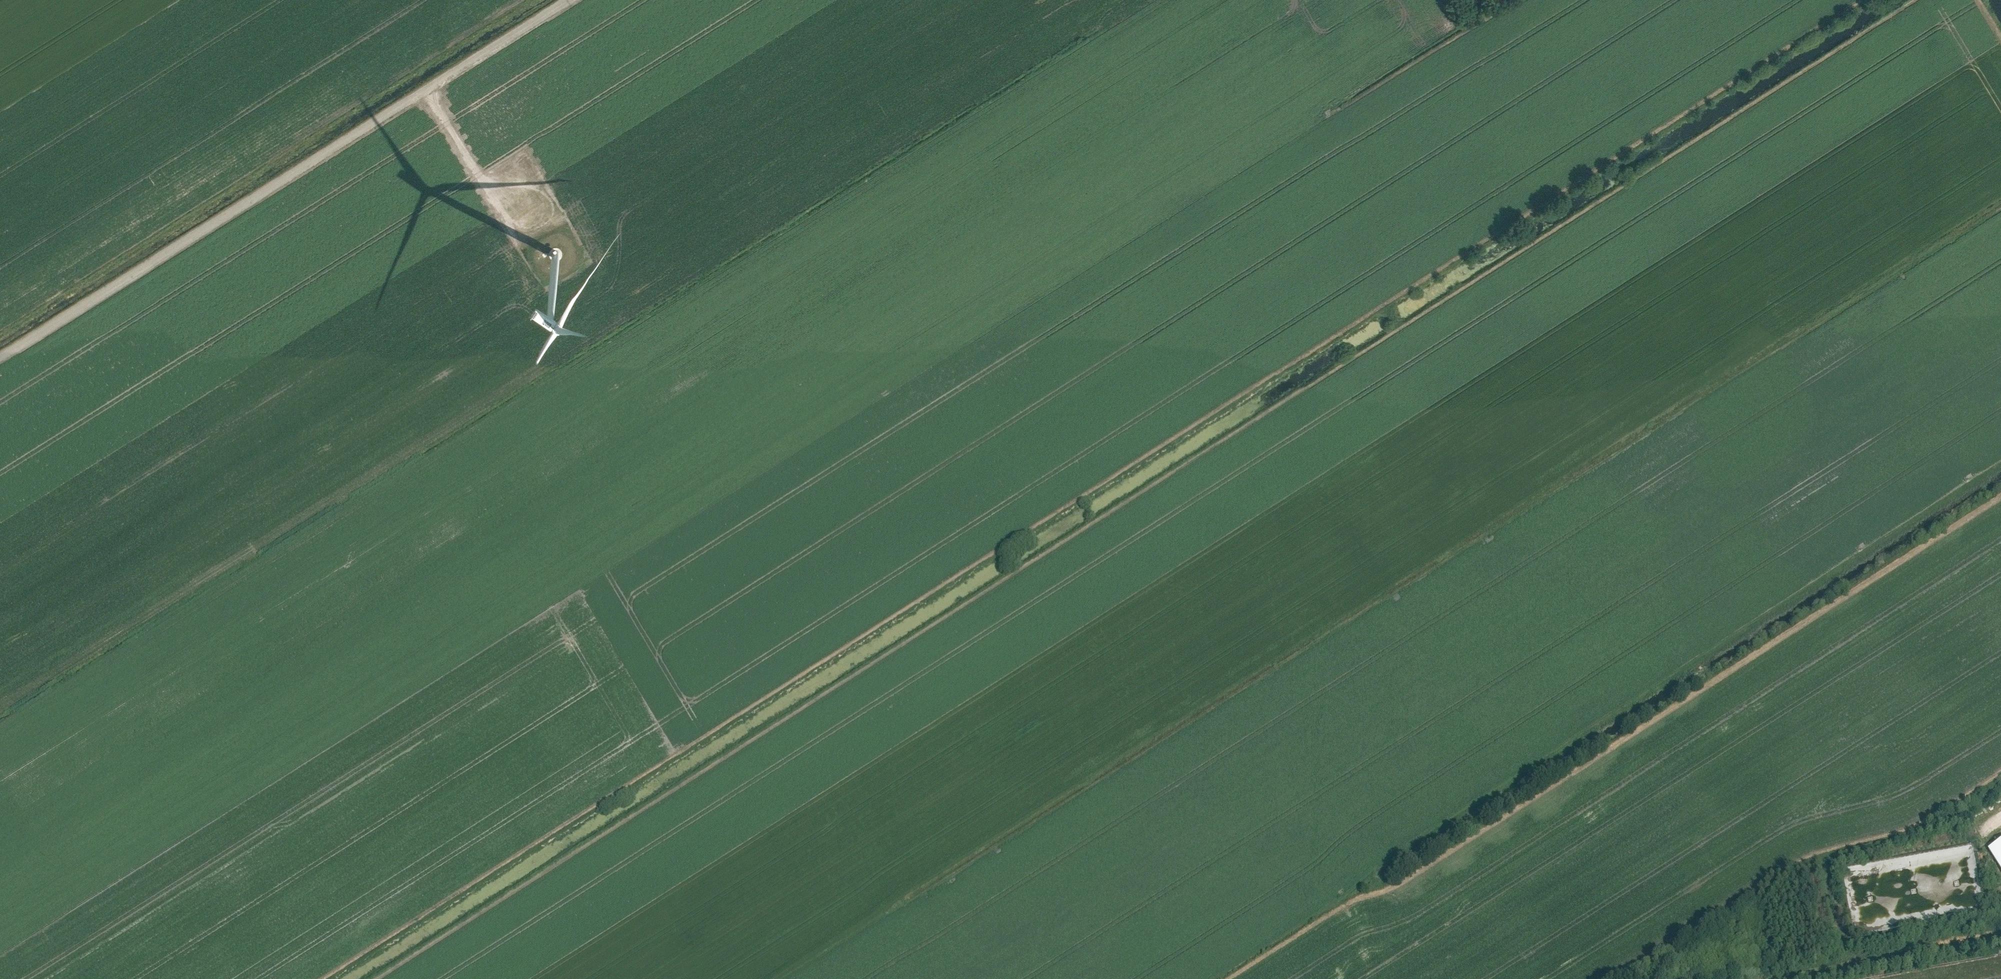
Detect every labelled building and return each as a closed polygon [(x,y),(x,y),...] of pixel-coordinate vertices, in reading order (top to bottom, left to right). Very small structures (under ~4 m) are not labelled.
[(552,254),(552,255),(552,256),(553,256),(553,257),(554,257),(554,258),(555,258),(556,258),(557,258),(558,258),(558,257),(559,257),(559,256),(560,256),(560,255),(560,254),(560,253),(560,252),(559,252),(559,251),(558,251),(558,250),(557,250),(556,250),(555,250),(554,250),(554,251),(553,251),(553,252),(552,252),(552,253),(552,254)] [(1988,848),(2000,869),(2000,841),(1988,848)]
